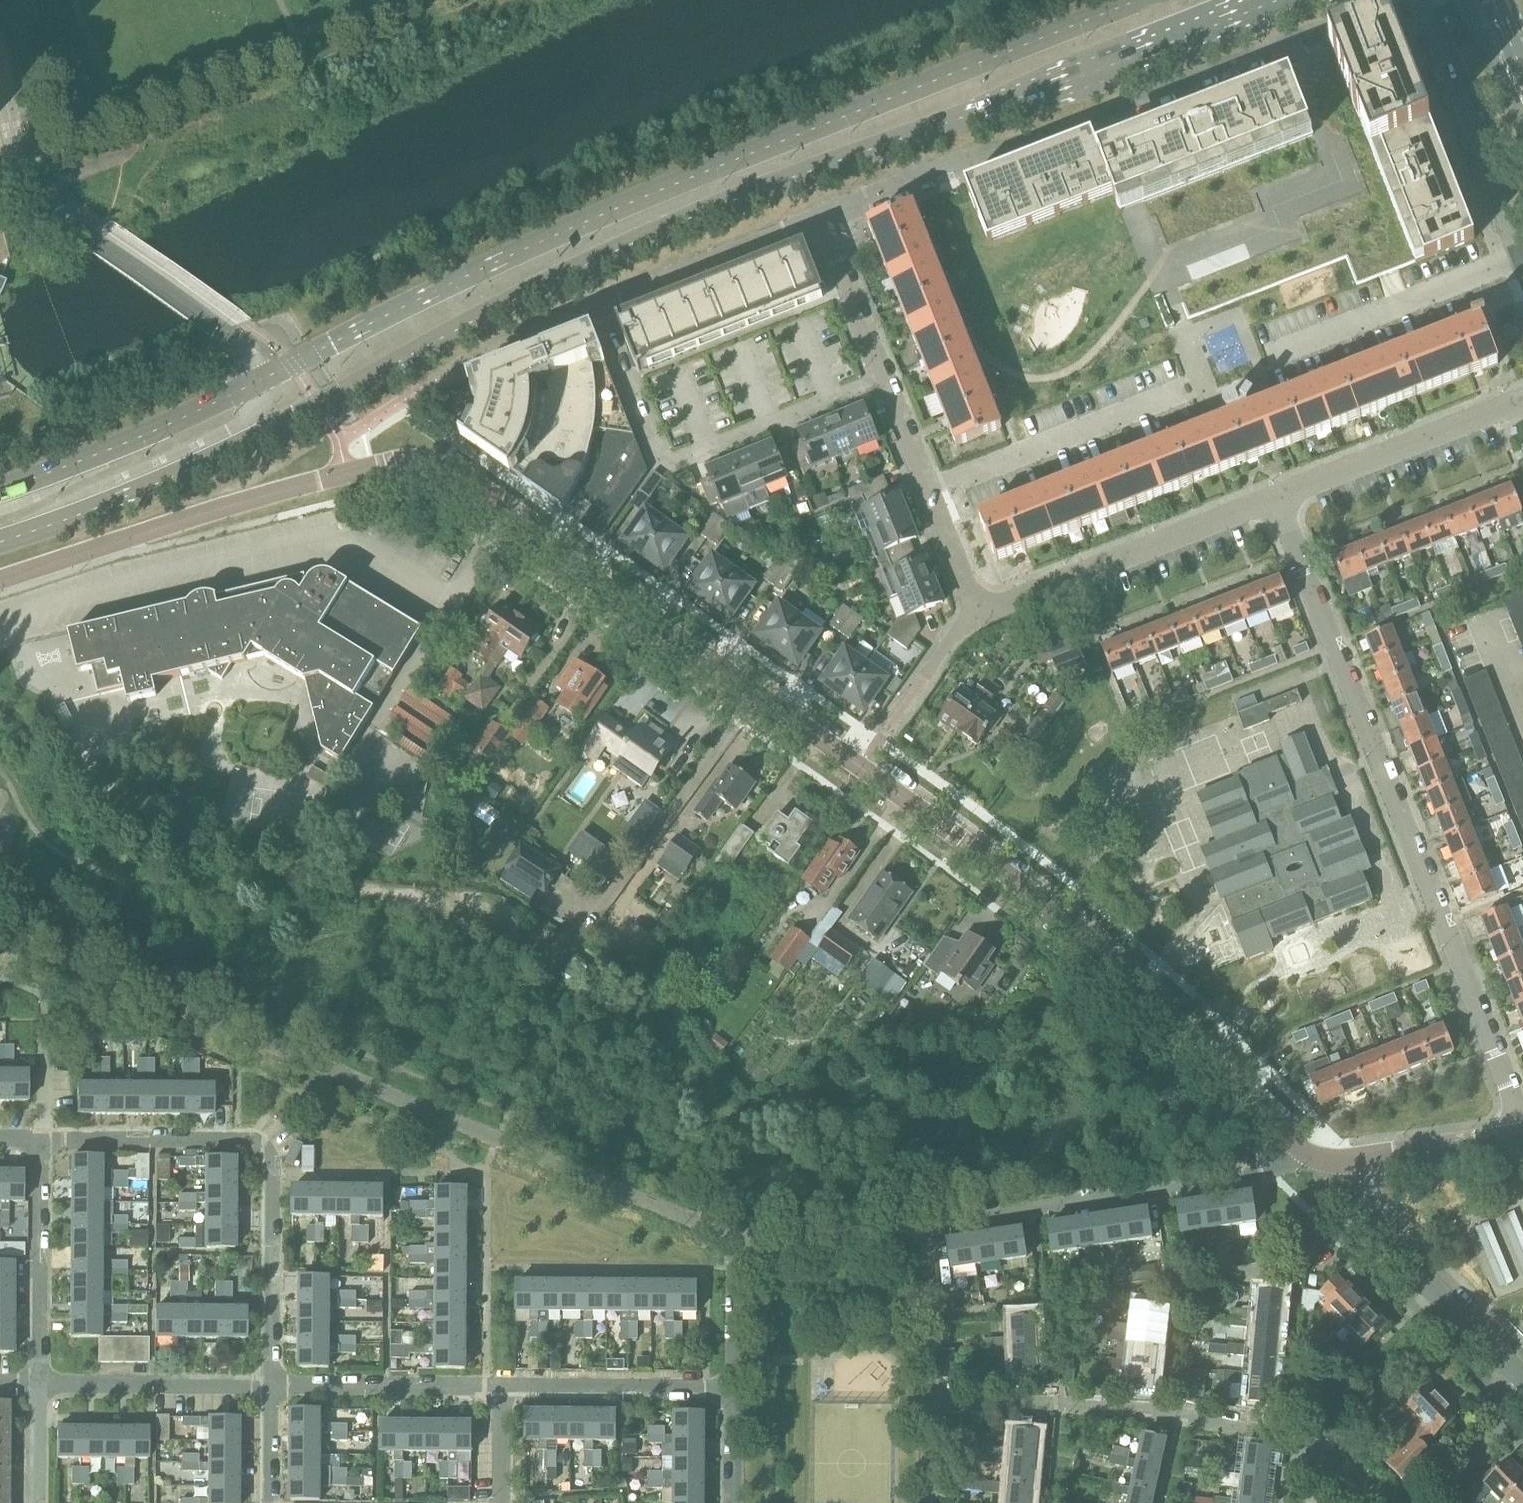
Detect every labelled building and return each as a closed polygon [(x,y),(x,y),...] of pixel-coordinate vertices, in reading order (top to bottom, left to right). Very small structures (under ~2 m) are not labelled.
[(1475,240),(1388,18),(1329,41),(1359,118),(1416,263),(1475,240)] [(1092,134),(965,184),(989,244),(1114,195),(1121,212),(1314,136),(1292,81),(1101,157),(1092,134)] [(1359,118),(1320,133),(1314,136),(1121,212),(1154,297),(1167,329),(1175,326),(1185,322),(1346,259),(1356,287),(1416,263),(1373,152),(1359,118)] [(914,205),(869,223),(957,446),(1002,428),(996,411),(990,413),(915,224),(921,222),(914,205)] [(636,366),(821,292),(803,248),(629,317),(631,322),(623,326),(620,318),(618,319),(636,366)] [(1229,418),(979,517),(997,562),(1219,475),(1288,447),(1499,364),(1481,319),(1486,318),(1484,313),(1472,318),(1473,322),(1258,407),(1255,397),(1256,396),(1248,391),(1241,400),(1242,401),(1238,403),(1235,397),(1223,402),(1229,418)] [(1140,322),(1143,329),(1150,326),(1147,319),(1140,322)] [(1505,338),(1520,333),(1516,323),(1501,328),(1505,338)] [(574,492),(578,485),(584,473),(586,466),(590,455),(593,444),(595,430),(607,432),(606,437),(604,448),(602,457),(600,464),(617,476),(623,467),(641,480),(647,470),(638,447),(634,435),(593,332),(525,359),(469,381),(470,383),(470,382),(471,384),(473,390),(474,396),(474,399),(475,401),(477,402),(479,403),(481,402),(479,421),(475,421),(474,421),(472,423),(468,432),(466,436),(464,438),(463,437),(462,439),(512,474),(512,473),(525,481),(524,482),(563,510),(570,499),(574,492)] [(864,406),(843,415),(857,449),(878,440),(864,406)] [(843,415),(822,424),(836,458),(857,449),(843,415)] [(804,442),(793,446),(802,469),(813,465),(814,467),(836,458),(822,424),(800,433),(804,442)] [(773,444),(751,452),(765,487),(787,478),(786,476),(797,471),(788,449),(777,453),(773,444)] [(751,452),(730,461),(744,495),(750,510),(771,501),(765,487),(751,452)] [(712,479),(702,484),(711,506),(722,502),(723,504),(729,519),(750,511),(750,510),(744,495),(730,461),(709,470),(712,479)] [(595,507),(583,524),(601,536),(641,480),(623,467),(617,476),(600,464),(598,471),(593,481),(589,491),(584,500),(595,507)] [(631,504),(644,514),(647,510),(654,500),(650,498),(664,478),(654,471),(631,504)] [(882,477),(859,486),(864,497),(886,488),(882,477)] [(799,500),(808,497),(803,485),(793,488),(799,500)] [(864,497),(859,486),(848,491),(853,502),(864,497)] [(1522,513),(1512,486),(1489,495),(1499,522),(1503,533),(1522,525),(1522,516),(1522,513)] [(853,502),(851,503),(863,535),(873,532),(875,531),(874,530),(909,517),(900,495),(891,499),(886,488),(864,497),(853,502)] [(828,499),(826,494),(813,499),(818,511),(831,506),(828,499)] [(1478,530),(1499,522),(1489,495),(1467,504),(1478,530)] [(1467,504),(1445,513),(1455,539),(1478,530),(1467,504)] [(644,514),(625,541),(645,556),(667,525),(647,510),(644,514)] [(697,532),(707,538),(721,518),(711,512),(697,532)] [(1445,513),(1423,521),(1433,548),(1455,539),(1445,513)] [(863,535),(861,536),(872,562),(877,559),(880,565),(912,552),(908,542),(917,538),(909,517),(874,530),(875,531),(873,532),(863,535)] [(721,518),(707,538),(717,545),(731,525),(721,518)] [(1423,521),(1400,530),(1411,556),(1433,548),(1423,521)] [(667,525),(645,556),(665,570),(687,539),(667,525)] [(1388,565),(1411,556),(1400,530),(1378,539),(1388,565)] [(1378,539),(1356,548),(1366,574),(1388,565),(1378,539)] [(791,551),(796,562),(805,558),(801,548),(791,551)] [(1344,582),(1366,574),(1356,548),(1334,556),(1344,582)] [(778,558),(788,565),(796,562),(791,551),(791,549),(782,553),(778,558)] [(884,572),(878,574),(889,600),(900,595),(901,595),(901,594),(935,581),(926,559),(917,563),(912,552),(880,565),(880,567),(882,566),(884,572)] [(713,557),(691,588),(711,603),(733,571),(713,557)] [(764,578),(773,585),(788,565),(778,558),(764,578)] [(773,585),(783,592),(797,572),(788,565),(773,585)] [(1506,566),(1494,571),(1496,579),(1509,574),(1506,566)] [(733,571),(711,603),(732,617),(753,586),(733,571)] [(1496,579),(1494,571),(1480,576),(1483,584),(1496,579)] [(305,577),(220,599),(218,598),(215,597),(213,597),(210,597),(207,597),(205,598),(202,598),(200,599),(197,601),(195,602),(193,604),(192,606),(70,636),(79,674),(93,670),(99,698),(126,692),(129,704),(158,697),(154,684),(208,671),(220,679),(229,665),(265,656),(305,681),(323,751),(341,763),(423,629),(335,576),(333,575),(330,574),(327,573),(325,573),(322,573),(320,574),(317,575),(315,576),(312,577),(310,579),(308,581),(307,583),(305,577)] [(1259,587),(1270,613),(1291,605),(1281,578),(1259,587)] [(898,620),(895,625),(915,640),(922,630),(915,614),(943,603),(935,581),(901,594),(901,595),(909,616),(898,620)] [(1448,586),(1449,589),(1452,596),(1465,591),(1462,581),(1448,586)] [(1452,596),(1449,589),(1448,586),(1427,595),(1430,605),(1452,596)] [(1247,622),(1270,613),(1259,587),(1237,596),(1247,622)] [(1504,600),(1518,633),(1522,631),(1522,593),(1504,600)] [(1214,605),(1225,631),(1247,622),(1237,596),(1214,605)] [(1376,626),(1376,625),(1386,622),(1383,614),(1372,617),(1373,618),(1368,620),(1361,600),(1354,603),(1361,623),(1360,623),(1363,631),(1376,626)] [(1418,600),(1404,606),(1407,614),(1421,608),(1418,600)] [(780,604),(758,635),(778,649),(800,618),(780,604)] [(489,634),(476,653),(489,661),(491,663),(492,664),(497,657),(488,651),(496,640),(498,641),(517,615),(502,605),(493,618),(493,617),(492,617),(492,616),(491,616),(490,616),(490,615),(489,615),(488,615),(487,615),(486,615),(485,615),(485,616),(481,621),(481,622),(481,623),(482,623),(482,624),(482,625),(483,625),(483,626),(484,626),(484,627),(485,627),(486,627),(486,628),(484,631),(489,634)] [(830,625),(840,632),(854,612),(845,605),(830,625)] [(1202,640),(1225,631),(1214,605),(1192,614),(1202,640)] [(1392,610),(1396,618),(1407,614),(1404,606),(1392,610)] [(854,612),(840,632),(850,639),(864,619),(854,612)] [(1429,613),(1422,616),(1427,629),(1435,627),(1429,613)] [(1169,623),(1180,649),(1202,640),(1192,614),(1169,623)] [(469,686),(462,697),(484,713),(502,688),(489,679),(497,668),(497,669),(511,650),(522,657),(540,631),(517,615),(498,641),(496,640),(488,651),(497,657),(492,664),(491,663),(472,689),(469,686)] [(800,618),(778,649),(798,664),(820,633),(800,618)] [(1157,658),(1180,649),(1169,623),(1147,631),(1157,658)] [(908,649),(915,640),(895,625),(888,635),(908,649)] [(1057,630),(1066,654),(1081,649),(1071,625),(1057,630)] [(1366,638),(1375,661),(1401,650),(1392,628),(1366,638)] [(1066,654),(1057,630),(1030,640),(1041,666),(1057,659),(1064,678),(1087,669),(1080,650),(1081,650),(1081,649),(1066,654)] [(1124,640),(1135,667),(1157,658),(1147,631),(1124,640)] [(1113,675),(1135,667),(1124,640),(1103,649),(1113,675)] [(1296,656),(1309,651),(1306,644),(1294,649),(1296,656)] [(1262,661),(1265,668),(1266,669),(1287,661),(1281,646),(1273,650),(1275,655),(1262,661)] [(1434,649),(1439,661),(1447,658),(1442,646),(1434,649)] [(1410,673),(1401,650),(1375,661),(1384,683),(1410,673)] [(846,651),(824,682),(845,696),(867,665),(866,665),(846,651)] [(1452,671),(1447,658),(1439,661),(1444,674),(1452,671)] [(1266,669),(1265,668),(1262,661),(1249,666),(1252,675),(1266,669)] [(562,681),(558,687),(566,693),(558,705),(584,723),(602,698),(598,695),(604,685),(606,683),(605,683),(576,662),(562,681)] [(867,665),(845,696),(865,711),(887,679),(886,679),(867,665)] [(433,693),(445,701),(447,698),(456,705),(461,697),(462,697),(469,686),(471,685),(462,679),(464,676),(452,668),(433,693)] [(1468,691),(1491,682),(1486,671),(1464,680),(1468,691)] [(1217,678),(1221,687),(1234,682),(1230,673),(1217,678)] [(1419,695),(1410,673),(1384,683),(1393,705),(1419,695)] [(975,692),(984,699),(994,685),(985,678),(975,692)] [(1221,687),(1217,678),(1204,683),(1208,692),(1221,687)] [(1495,693),(1491,682),(1468,691),(1472,702),(1495,693)] [(994,685),(984,699),(990,704),(1000,690),(994,685)] [(1452,693),(1457,705),(1465,702),(1460,690),(1452,693)] [(951,705),(942,718),(962,732),(980,705),(984,699),(975,692),(970,698),(959,691),(950,704),(951,705)] [(1186,691),(1172,696),(1175,703),(1189,698),(1186,691)] [(1268,715),(1302,701),(1298,691),(1259,706),(1254,696),(1235,703),(1239,714),(1238,714),(1244,731),(1270,721),(1268,715)] [(1495,693),(1472,702),(1477,713),(1499,704),(1495,693)] [(1428,717),(1419,695),(1393,705),(1402,727),(1428,717)] [(1163,708),(1175,703),(1172,696),(1160,701),(1163,708)] [(980,705),(962,732),(981,745),(991,732),(993,734),(1002,721),(987,710),(991,704),(990,704),(984,699),(980,705)] [(537,700),(522,722),(534,731),(550,709),(537,700)] [(1470,715),(1465,702),(1457,705),(1462,718),(1461,719),(1465,728),(1473,725),(1474,724),(1470,715)] [(1504,715),(1499,704),(1477,713),(1481,724),(1504,715)] [(1128,713),(1131,721),(1144,716),(1141,708),(1128,713)] [(1504,715),(1481,724),(1486,735),(1508,726),(1504,715)] [(1436,739),(1428,717),(1402,727),(1411,749),(1436,739)] [(1024,735),(1035,744),(1047,725),(1036,718),(1024,735)] [(607,719),(595,735),(622,755),(613,768),(643,789),(662,763),(664,765),(671,756),(668,754),(671,750),(655,739),(659,734),(645,724),(638,733),(635,738),(607,719)] [(492,763),(512,735),(492,722),(473,750),(474,751),(469,757),(486,770),(491,763),(492,763)] [(1513,738),(1508,726),(1486,735),(1490,746),(1513,738)] [(913,743),(916,738),(909,733),(905,738),(913,743)] [(1475,750),(1482,747),(1477,735),(1470,738),(1475,750)] [(1339,822),(1330,799),(1339,795),(1330,772),(1328,767),(1319,770),(1305,736),(1280,746),(1285,759),(1277,762),(1275,759),(1233,776),(1234,780),(1197,795),(1216,842),(1200,849),(1221,902),(1225,900),(1234,923),(1232,923),(1247,961),(1274,950),(1270,938),(1271,938),(1272,940),(1311,925),(1336,916),(1371,901),(1361,874),(1369,871),(1348,819),(1339,822)] [(1513,738),(1490,746),(1495,758),(1517,749),(1513,738)] [(1445,761),(1436,739),(1411,749),(1420,772),(1445,761)] [(1487,759),(1482,747),(1475,750),(1480,762),(1487,759)] [(1521,760),(1517,749),(1495,758),(1499,769),(1521,760)] [(1499,769),(1503,780),(1522,772),(1522,764),(1521,760),(1499,769)] [(1454,784),(1445,761),(1420,772),(1428,794),(1454,784)] [(712,790),(696,812),(709,821),(723,800),(737,810),(757,783),(733,766),(715,792),(712,790)] [(314,767),(308,777),(329,790),(335,779),(314,767)] [(419,768),(414,792),(426,794),(431,771),(419,768)] [(1503,780),(1508,791),(1522,785),(1522,772),(1503,780)] [(486,778),(478,788),(494,800),(502,789),(486,778)] [(1500,791),(1495,779),(1487,782),(1492,794),(1500,791)] [(1463,806),(1454,784),(1428,794),(1437,816),(1463,806)] [(1508,791),(1512,802),(1522,798),(1522,785),(1508,791)] [(1505,804),(1500,791),(1492,794),(1497,807),(1505,804)] [(473,794),(460,814),(471,821),(484,801),(473,794)] [(1512,802),(1517,813),(1522,811),(1522,798),(1512,802)] [(647,802),(640,811),(654,820),(661,812),(647,802)] [(1472,828),(1463,806),(1437,816),(1446,838),(1472,828)] [(779,814),(760,840),(771,847),(768,851),(790,867),(802,849),(798,847),(814,824),(797,812),(790,821),(779,814)] [(1505,826),(1510,838),(1517,835),(1512,823),(1505,826)] [(727,873),(728,872),(755,834),(742,824),(714,864),(727,873)] [(521,833),(534,841),(539,833),(527,825),(521,833)] [(1480,850),(1472,828),(1446,838),(1455,860),(1480,850)] [(584,833),(570,852),(609,880),(623,861),(584,833)] [(679,882),(686,872),(702,850),(679,834),(657,866),(679,882)] [(1522,848),(1517,835),(1510,838),(1516,851),(1522,848)] [(810,872),(807,876),(827,890),(838,875),(842,878),(846,872),(860,853),(842,841),(835,850),(829,846),(810,872)] [(521,846),(508,868),(546,892),(560,870),(521,846)] [(1464,883),(1489,872),(1480,850),(1455,860),(1464,883)] [(1498,895),(1489,872),(1464,883),(1473,905),(1498,895)] [(884,874),(851,920),(878,940),(911,893),(884,874)] [(809,942),(811,943),(818,948),(819,949),(824,953),(846,968),(847,969),(861,950),(832,929),(831,930),(830,928),(841,912),(834,907),(811,939),(809,942)] [(1491,940),(1516,930),(1507,908),(1482,918),(1491,940)] [(809,942),(811,939),(793,927),(770,960),(789,973),(798,960),(811,943),(809,942)] [(1491,940),(1499,963),(1522,953),(1522,948),(1516,930),(1491,940)] [(926,963),(924,966),(939,977),(941,973),(942,972),(957,983),(957,984),(960,987),(963,982),(976,991),(986,978),(980,973),(995,952),(968,933),(956,950),(943,940),(926,963)] [(811,943),(798,960),(807,966),(811,959),(819,949),(818,948),(811,943)] [(819,949),(811,959),(839,979),(846,968),(824,953),(819,949)] [(1499,963),(1508,985),(1522,979),(1522,953),(1499,963)] [(893,1004),(907,983),(874,959),(859,981),(893,1004)] [(1508,985),(1517,1007),(1522,1005),(1522,979),(1508,985)] [(1417,996),(1430,990),(1427,981),(1413,987),(1417,996)] [(1395,994),(1382,999),(1385,1008),(1386,1008),(1398,1003),(1395,994)] [(1372,1014),(1385,1008),(1382,999),(1368,1004),(1372,1014)] [(1398,1003),(1386,1008),(1391,1021),(1399,1018),(1401,1011),(1398,1003)] [(1351,1012),(1337,1017),(1341,1026),(1342,1026),(1354,1057),(1357,1056),(1353,1045),(1365,1040),(1359,1025),(1354,1020),(1351,1012)] [(771,1016),(767,1021),(773,1025),(776,1020),(771,1016)] [(1328,1031),(1341,1026),(1337,1017),(1324,1022),(1328,1031)] [(889,1023),(879,1037),(883,1041),(904,1035),(889,1023)] [(1444,1025),(1422,1034),(1432,1061),(1455,1052),(1444,1025)] [(1292,1035),(1296,1044),(1310,1039),(1310,1040),(1319,1036),(1315,1026),(1292,1035)] [(1422,1034),(1400,1043),(1410,1070),(1432,1061),(1422,1034)] [(720,1056),(729,1044),(717,1035),(708,1047),(720,1056)] [(1400,1043),(1378,1052),(1388,1079),(1410,1070),(1400,1043)] [(5,1046),(5,1102),(28,1102),(28,1072),(24,1072),(15,1072),(15,1064),(13,1064),(13,1046),(5,1046)] [(1378,1052),(1355,1061),(1366,1088),(1388,1079),(1378,1052)] [(1344,1097),(1366,1088),(1355,1061),(1345,1066),(1341,1057),(1330,1061),(1333,1070),(1344,1097)] [(78,1085),(78,1114),(101,1114),(101,1059),(93,1059),(93,1076),(91,1078),(91,1085),(82,1085),(78,1085)] [(101,1059),(101,1114),(123,1115),(123,1085),(109,1085),(109,1059),(101,1059)] [(123,1085),(123,1115),(146,1115),(146,1059),(138,1059),(138,1085),(123,1085)] [(146,1059),(146,1115),(168,1115),(168,1086),(154,1085),(154,1059),(146,1059)] [(1322,1106),(1344,1097),(1333,1070),(1330,1061),(1329,1059),(1305,1068),(1310,1080),(1311,1079),(1322,1106)] [(183,1060),(182,1077),(191,1077),(191,1060),(183,1060)] [(191,1077),(199,1077),(199,1060),(191,1060),(191,1077)] [(168,1086),(168,1115),(190,1115),(191,1077),(182,1077),(182,1086),(168,1086)] [(191,1077),(190,1115),(214,1115),(214,1086),(210,1086),(199,1086),(199,1077),(191,1077)] [(149,1180),(149,1155),(136,1155),(136,1180),(149,1180)] [(170,1155),(157,1155),(157,1180),(169,1180),(170,1155)] [(72,1157),(72,1180),(101,1180),(111,1180),(128,1180),(128,1172),(101,1172),(102,1161),(102,1157),(82,1157),(72,1157)] [(196,1158),(179,1157),(179,1166),(196,1166),(196,1158)] [(196,1158),(196,1166),(206,1166),(206,1181),(235,1181),(236,1158),(206,1158),(196,1158)] [(0,1219),(0,1228),(8,1228),(8,1202),(19,1202),(23,1202),(24,1173),(0,1172),(0,1219)] [(72,1180),(72,1202),(101,1202),(101,1188),(101,1180),(72,1180)] [(128,1180),(111,1180),(111,1189),(128,1189),(128,1180)] [(179,1195),(179,1203),(196,1203),(206,1203),(235,1203),(235,1181),(206,1181),(206,1195),(179,1195)] [(294,1187),(293,1216),(297,1216),(316,1217),(317,1187),(294,1187)] [(317,1187),(316,1217),(339,1217),(339,1187),(317,1187)] [(339,1187),(339,1217),(353,1217),(353,1226),(361,1226),(361,1188),(339,1187)] [(361,1226),(361,1244),(369,1244),(369,1217),(380,1217),(384,1217),(384,1188),(361,1188),(361,1226)] [(402,1204),(402,1211),(411,1211),(467,1212),(467,1188),(438,1188),(438,1192),(438,1203),(411,1203),(411,1204),(402,1204)] [(1227,1198),(1232,1227),(1257,1223),(1252,1194),(1227,1198)] [(1227,1198),(1203,1202),(1207,1230),(1232,1227),(1227,1198)] [(72,1202),(72,1225),(101,1225),(101,1202),(72,1202)] [(1182,1234),(1207,1230),(1203,1202),(1178,1205),(1182,1234)] [(196,1211),(196,1203),(179,1203),(179,1211),(196,1211)] [(206,1203),(206,1226),(235,1226),(235,1203),(206,1203)] [(1149,1210),(1124,1214),(1129,1243),(1154,1239),(1149,1210)] [(411,1211),(411,1219),(438,1220),(438,1234),(467,1234),(467,1212),(411,1211)] [(1123,1214),(1099,1218),(1103,1247),(1128,1243),(1123,1214)] [(110,1217),(110,1225),(128,1225),(128,1217),(110,1217)] [(1099,1218),(1074,1221),(1078,1250),(1103,1247),(1099,1218)] [(1074,1221),(1049,1225),(1053,1254),(1078,1250),(1074,1221)] [(72,1225),(72,1247),(101,1247),(101,1225),(72,1225)] [(128,1225),(110,1225),(110,1233),(127,1233),(128,1225)] [(169,1226),(156,1226),(156,1244),(170,1244),(169,1226)] [(179,1244),(179,1248),(205,1249),(235,1249),(235,1226),(206,1226),(206,1240),(196,1240),(179,1240),(179,1244)] [(316,1243),(316,1226),(308,1226),(308,1243),(316,1243)] [(324,1226),(316,1226),(316,1243),(324,1243),(324,1226)] [(361,1226),(353,1226),(353,1244),(361,1244),(361,1226)] [(1023,1230),(998,1233),(1002,1262),(1028,1258),(1023,1230)] [(148,1232),(130,1232),(130,1247),(148,1247),(148,1232)] [(998,1233),(973,1237),(978,1266),(1002,1262),(998,1233)] [(411,1248),(411,1256),(467,1256),(467,1234),(438,1234),(438,1245),(426,1245),(426,1248),(411,1248)] [(973,1237),(948,1241),(953,1270),(978,1266),(973,1237)] [(25,1244),(0,1243),(0,1256),(25,1256),(25,1244)] [(72,1247),(72,1269),(110,1270),(110,1261),(101,1261),(101,1247),(72,1247)] [(187,1265),(187,1256),(179,1256),(179,1265),(179,1269),(187,1269),(187,1265)] [(411,1256),(411,1264),(437,1264),(437,1279),(467,1279),(467,1256),(411,1256)] [(127,1262),(110,1261),(110,1270),(127,1270),(127,1262)] [(13,1286),(13,1263),(0,1263),(0,1286),(13,1286)] [(1156,1266),(1132,1269),(1134,1282),(1158,1278),(1156,1266)] [(72,1269),(72,1292),(101,1292),(101,1278),(110,1278),(110,1270),(72,1269)] [(110,1270),(110,1278),(127,1278),(127,1270),(110,1270)] [(1322,1293),(1304,1290),(1302,1312),(1313,1313),(1314,1305),(1319,1301),(1324,1306),(1322,1309),(1338,1326),(1329,1335),(1333,1339),(1367,1305),(1338,1276),(1322,1293)] [(301,1277),(301,1300),(357,1301),(357,1292),(330,1292),(330,1281),(330,1277),(301,1277)] [(428,1292),(428,1293),(428,1301),(466,1301),(467,1279),(437,1279),(437,1292),(428,1292)] [(171,1299),(179,1299),(179,1282),(171,1282),(171,1299)] [(179,1309),(179,1338),(201,1338),(201,1309),(201,1295),(187,1295),(187,1282),(179,1282),(179,1299),(179,1309)] [(201,1309),(201,1338),(223,1338),(224,1309),(224,1299),(224,1282),(216,1282),(215,1309),(201,1309)] [(232,1282),(224,1282),(224,1299),(232,1300),(232,1282)] [(517,1282),(517,1312),(521,1312),(531,1312),(531,1322),(532,1322),(532,1338),(540,1338),(540,1321),(540,1283),(517,1282)] [(540,1321),(540,1338),(548,1338),(548,1312),(562,1312),(563,1283),(540,1283),(540,1321)] [(563,1283),(562,1312),(585,1312),(585,1283),(563,1283)] [(585,1312),(585,1321),(593,1321),(593,1312),(607,1312),(608,1283),(585,1283),(585,1312)] [(608,1283),(607,1312),(621,1312),(621,1339),(630,1339),(630,1283),(608,1283)] [(630,1283),(630,1339),(638,1339),(638,1312),(652,1313),(652,1283),(630,1283)] [(652,1283),(652,1313),(666,1313),(666,1322),(674,1322),(674,1313),(675,1283),(652,1283)] [(675,1283),(674,1313),(694,1313),(698,1313),(698,1284),(675,1283)] [(0,1286),(0,1308),(13,1308),(13,1286),(0,1286)] [(72,1292),(71,1314),(101,1314),(110,1314),(127,1315),(147,1315),(147,1307),(101,1306),(101,1292),(72,1292)] [(411,1301),(428,1301),(428,1293),(411,1293),(411,1301)] [(1280,1323),(1283,1295),(1261,1293),(1258,1321),(1280,1323)] [(301,1300),(300,1323),(330,1323),(330,1309),(357,1309),(357,1301),(301,1300)] [(383,1301),(372,1301),(372,1313),(383,1313),(383,1301)] [(405,1309),(405,1301),(392,1301),(392,1309),(405,1309)] [(411,1301),(410,1309),(437,1309),(437,1323),(466,1324),(466,1301),(428,1301),(411,1301)] [(1373,1336),(1377,1341),(1389,1328),(1382,1321),(1384,1319),(1377,1312),(1375,1314),(1367,1305),(1333,1339),(1327,1344),(1333,1351),(1348,1336),(1360,1349),(1373,1336)] [(1159,1338),(1162,1310),(1140,1307),(1138,1327),(1111,1324),(1110,1332),(1127,1334),(1137,1335),(1159,1338)] [(13,1331),(13,1308),(0,1308),(0,1331),(13,1331)] [(156,1309),(156,1338),(179,1338),(179,1309),(160,1309),(156,1309)] [(224,1309),(223,1338),(246,1339),(246,1323),(247,1309),(243,1309),(224,1309)] [(1232,1310),(1231,1318),(1248,1320),(1249,1312),(1232,1310)] [(71,1314),(71,1337),(99,1338),(100,1338),(101,1334),(101,1314),(71,1314)] [(127,1315),(110,1314),(110,1323),(127,1323),(127,1315)] [(1036,1318),(1013,1319),(1014,1323),(1015,1347),(1037,1346),(1036,1318)] [(1248,1320),(1231,1318),(1230,1326),(1247,1328),(1257,1329),(1255,1348),(1278,1350),(1280,1323),(1258,1321),(1248,1320)] [(585,1339),(585,1321),(577,1321),(576,1339),(585,1339)] [(585,1321),(585,1339),(593,1339),(593,1321),(585,1321)] [(674,1339),(674,1322),(666,1322),(666,1339),(674,1339)] [(683,1322),(674,1322),(674,1339),(682,1339),(683,1322)] [(300,1323),(300,1345),(330,1345),(330,1323),(300,1323)] [(437,1323),(424,1323),(424,1346),(466,1346),(466,1324),(437,1323)] [(0,1331),(0,1354),(10,1353),(14,1353),(13,1331),(0,1331)] [(391,1345),(403,1346),(403,1332),(392,1332),(391,1345)] [(1127,1334),(1110,1332),(1109,1340),(1126,1342),(1127,1334)] [(1134,1362),(1156,1365),(1159,1338),(1137,1335),(1134,1362)] [(340,1345),(357,1345),(357,1337),(340,1337),(340,1345)] [(99,1338),(99,1363),(111,1363),(112,1338),(100,1338),(99,1338)] [(124,1338),(112,1338),(111,1363),(124,1363),(124,1338)] [(136,1363),(136,1338),(124,1338),(124,1363),(136,1363)] [(136,1363),(149,1363),(149,1338),(136,1338),(136,1363)] [(988,1348),(1005,1347),(1005,1339),(987,1340),(988,1348)] [(1226,1345),(1209,1343),(1208,1352),(1226,1354),(1226,1345)] [(300,1345),(300,1368),(329,1368),(329,1364),(330,1353),(357,1353),(357,1345),(340,1345),(330,1345),(300,1345)] [(391,1345),(391,1359),(410,1359),(410,1346),(403,1346),(391,1345)] [(1275,1377),(1278,1350),(1255,1348),(1228,1345),(1228,1353),(1255,1356),(1253,1375),(1275,1377)] [(424,1354),(424,1355),(437,1355),(437,1365),(437,1369),(466,1369),(466,1346),(424,1346),(424,1354)] [(1005,1347),(988,1348),(988,1356),(1004,1355),(1005,1361),(1016,1360),(1016,1371),(1016,1375),(1039,1373),(1037,1346),(1015,1347),(1005,1347)] [(529,1353),(529,1370),(539,1370),(539,1353),(529,1353)] [(552,1358),(551,1370),(561,1371),(561,1359),(552,1358)] [(638,1358),(637,1369),(650,1369),(650,1358),(638,1358)] [(1123,1370),(1124,1361),(1107,1359),(1106,1368),(1123,1370)] [(607,1360),(607,1370),(625,1370),(625,1360),(607,1360)] [(1131,1390),(1153,1393),(1156,1365),(1134,1362),(1131,1390)] [(1218,1372),(1217,1380),(1242,1382),(1242,1374),(1218,1372)] [(1240,1402),(1272,1405),(1275,1377),(1253,1375),(1242,1374),(1242,1382),(1240,1402)] [(1333,1381),(1311,1403),(1320,1412),(1342,1390),(1333,1381)] [(1411,1429),(1388,1451),(1394,1456),(1386,1464),(1406,1484),(1434,1456),(1424,1445),(1432,1436),(1433,1437),(1458,1413),(1431,1385),(1406,1409),(1424,1427),(1416,1434),(1411,1429)] [(9,1425),(9,1402),(0,1402),(0,1425),(9,1425)] [(292,1410),(292,1433),(321,1433),(331,1433),(331,1425),(321,1425),(321,1414),(321,1410),(292,1410)] [(526,1411),(526,1441),(530,1441),(540,1441),(540,1450),(541,1450),(541,1451),(540,1468),(549,1468),(549,1412),(526,1411)] [(549,1412),(549,1468),(557,1468),(557,1441),(571,1441),(571,1412),(549,1412)] [(571,1412),(571,1441),(585,1441),(585,1450),(585,1451),(585,1469),(593,1469),(594,1451),(594,1441),(594,1412),(571,1412)] [(594,1412),(594,1441),(613,1441),(617,1441),(617,1412),(594,1412)] [(675,1417),(675,1436),(705,1436),(705,1413),(675,1413),(675,1417)] [(156,1441),(169,1441),(169,1416),(156,1416),(156,1441)] [(199,1427),(200,1418),(183,1418),(183,1427),(199,1427)] [(200,1418),(200,1427),(209,1427),(209,1431),(209,1441),(238,1441),(238,1418),(234,1418),(209,1418),(200,1418)] [(382,1423),(381,1452),(385,1452),(395,1452),(395,1461),(396,1461),(396,1479),(404,1480),(404,1462),(404,1452),(405,1423),(382,1423)] [(405,1423),(404,1452),(419,1452),(427,1452),(427,1423),(405,1423)] [(427,1423),(427,1452),(449,1452),(449,1423),(427,1423)] [(449,1462),(449,1480),(457,1480),(457,1463),(457,1453),(472,1453),(472,1434),(472,1423),(449,1423),(449,1452),(449,1462)] [(9,1448),(9,1425),(0,1425),(0,1448),(9,1448)] [(349,1425),(331,1425),(331,1433),(348,1433),(349,1425)] [(648,1436),(665,1436),(665,1428),(648,1428),(648,1436)] [(58,1429),(58,1458),(62,1458),(81,1458),(81,1429),(58,1429)] [(81,1429),(81,1458),(103,1458),(103,1429),(81,1429)] [(103,1429),(103,1458),(125,1459),(126,1429),(103,1429)] [(126,1429),(125,1459),(144,1459),(148,1459),(149,1429),(126,1429)] [(1006,1448),(1005,1457),(1013,1458),(1035,1460),(1038,1432),(1016,1430),(1014,1449),(1006,1448)] [(292,1433),(292,1455),(321,1455),(321,1433),(292,1433)] [(348,1433),(331,1433),(331,1441),(348,1441),(348,1433)] [(1144,1438),(1138,1462),(1160,1467),(1166,1439),(1144,1434),(1144,1438)] [(648,1436),(648,1444),(675,1444),(675,1458),(705,1459),(705,1436),(675,1436),(665,1436),(648,1436)] [(209,1441),(209,1463),(238,1464),(238,1441),(209,1441)] [(624,1444),(624,1455),(637,1455),(637,1444),(624,1444)] [(1005,1457),(1006,1448),(986,1446),(985,1456),(1005,1457)] [(1270,1450),(1248,1447),(1245,1475),(1267,1477),(1270,1450)] [(9,1471),(9,1448),(0,1448),(0,1471),(9,1471)] [(1114,1448),(1112,1456),(1129,1460),(1131,1452),(1114,1448)] [(602,1451),(594,1451),(593,1469),(602,1469),(602,1451)] [(183,1463),(199,1463),(200,1455),(183,1455),(183,1463)] [(292,1455),(292,1478),(321,1478),(348,1478),(348,1470),(321,1470),(321,1455),(292,1455)] [(985,1456),(985,1464),(1004,1466),(1005,1457),(985,1456)] [(1127,1468),(1129,1460),(1112,1456),(1110,1464),(1127,1468)] [(1005,1457),(1004,1466),(1012,1466),(1011,1486),(1033,1488),(1035,1460),(1013,1458),(1005,1457)] [(625,1458),(625,1472),(635,1472),(635,1458),(625,1458)] [(648,1472),(648,1481),(665,1481),(704,1481),(705,1459),(675,1458),(675,1473),(648,1472)] [(1129,1460),(1127,1468),(1137,1470),(1132,1489),(1154,1493),(1160,1467),(1138,1462),(1129,1460)] [(1522,1484),(1522,1473),(1520,1470),(1519,1471),(1509,1461),(1496,1474),(1492,1470),(1482,1480),(1486,1484),(1469,1501),(1471,1502),(1478,1502),(1492,1490),(1504,1502),(1522,1484)] [(404,1462),(404,1480),(412,1480),(413,1463),(413,1462),(404,1462)] [(449,1480),(449,1462),(441,1462),(441,1480),(449,1480)] [(199,1463),(183,1463),(183,1471),(199,1471),(199,1463)] [(200,1463),(199,1471),(209,1472),(209,1486),(238,1486),(238,1464),(209,1463),(200,1463)] [(1219,1472),(1234,1474),(1235,1465),(1218,1463),(1217,1471),(1219,1472)] [(80,1484),(80,1467),(72,1467),(72,1484),(80,1484)] [(80,1467),(80,1484),(89,1484),(89,1468),(80,1467)] [(116,1484),(125,1485),(125,1468),(116,1468),(116,1484)] [(125,1468),(125,1485),(134,1485),(134,1468),(125,1468)] [(549,1468),(549,1480),(557,1480),(558,1468),(557,1468),(549,1468)] [(9,1494),(9,1471),(0,1471),(0,1494),(9,1494)] [(1250,1502),(1264,1502),(1267,1477),(1245,1475),(1234,1474),(1219,1472),(1218,1484),(1243,1487),(1241,1502),(1250,1502)] [(292,1478),(291,1501),(321,1501),(321,1497),(321,1486),(364,1486),(364,1478),(348,1478),(321,1478),(292,1478)] [(983,1481),(983,1482),(964,1480),(963,1491),(982,1493),(982,1492),(1001,1494),(1002,1482),(983,1481)] [(648,1489),(675,1489),(675,1502),(704,1502),(704,1481),(665,1481),(648,1481),(648,1489)] [(1132,1489),(1106,1483),(1104,1491),(1131,1497),(1129,1502),(1152,1502),(1154,1493),(1132,1489)] [(1191,1495),(1192,1483),(1184,1483),(1183,1494),(1191,1495)] [(1504,1502),(1522,1502),(1522,1484),(1504,1502)] [(199,1502),(238,1502),(238,1486),(209,1486),(209,1499),(199,1499),(199,1502)] [(1009,1502),(1031,1502),(1033,1488),(1011,1486),(1009,1502)] [(449,1488),(449,1501),(471,1501),(471,1488),(449,1488)] [(9,1494),(0,1494),(0,1502),(9,1502),(9,1494)]
